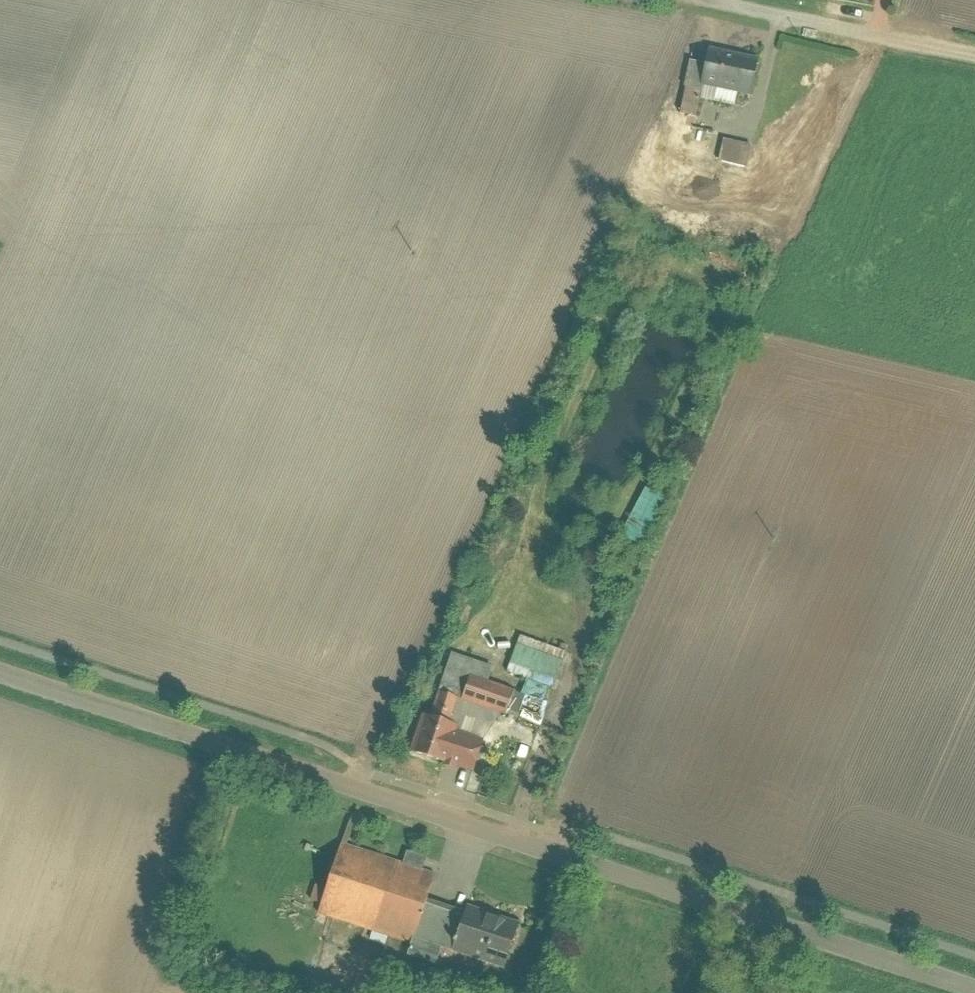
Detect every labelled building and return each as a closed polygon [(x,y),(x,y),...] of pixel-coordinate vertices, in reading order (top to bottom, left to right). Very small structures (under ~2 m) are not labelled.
[(759,58),(691,45),(681,99),(749,112),(759,58)] [(746,168),(752,146),(725,139),(719,161),(746,168)] [(646,488),(622,535),(642,546),(667,498),(646,488)] [(569,650),(525,636),(514,672),(557,685),(569,650)] [(519,690),(477,676),(469,701),(511,715),(519,690)] [(461,697),(444,692),(436,718),(453,723),(461,697)] [(436,718),(429,715),(417,754),(482,774),(492,743),(460,733),(462,726),(453,723),(436,718)] [(435,872),(346,843),(322,914),(411,943),(413,937),(428,895),(435,872)] [(470,909),(428,895),(413,937),(421,940),(415,956),(443,965),(448,949),(455,951),(470,909)] [(470,909),(455,951),(512,970),(526,928),(470,909)]
